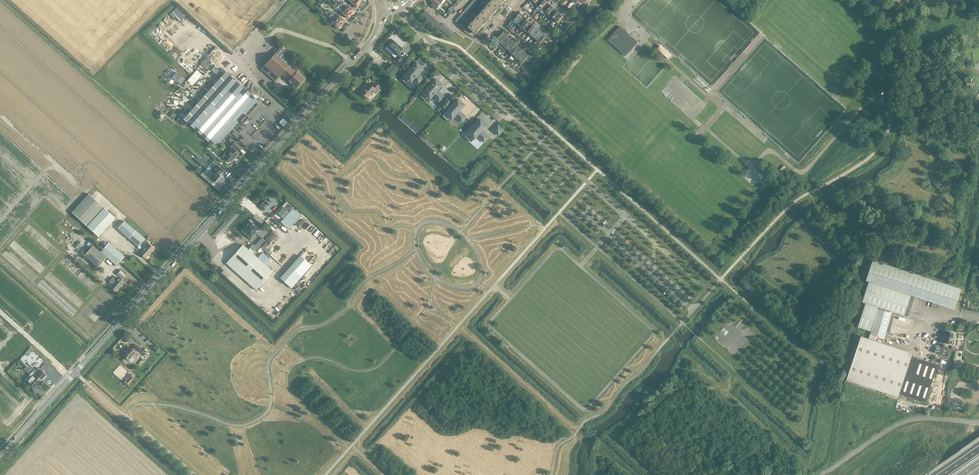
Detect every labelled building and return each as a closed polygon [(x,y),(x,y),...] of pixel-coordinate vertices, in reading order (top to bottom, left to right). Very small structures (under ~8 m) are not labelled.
[(441,2),(438,0),(431,0),(430,0),(430,1),(433,3),(431,5),(435,9),(437,7),(441,2)] [(538,6),(541,9),(548,2),(545,0),(543,0),(538,6)] [(493,15),(499,8),(491,1),(480,14),(487,21),(493,15)] [(351,14),(340,4),(339,5),(336,2),(335,4),(343,11),(341,13),(348,18),(351,14)] [(480,2),(475,8),(480,12),(485,7),(480,2)] [(548,2),(541,9),(545,12),(551,5),(548,2)] [(341,3),(340,4),(351,14),(354,11),(348,5),(346,8),(341,3)] [(551,5),(545,12),(543,14),(546,17),(548,15),(548,14),(554,8),(551,5)] [(176,17),(180,21),(186,16),(177,7),(158,24),(163,29),(176,17)] [(554,8),(548,14),(548,15),(551,17),(557,11),(554,8)] [(337,17),(332,13),(329,10),(328,9),(326,11),(341,25),(345,21),(339,16),(337,17)] [(341,25),(326,11),(325,13),(334,21),(332,23),(338,29),(341,25)] [(557,11),(551,17),(554,20),(560,13),(557,11)] [(520,13),(514,20),(517,23),(524,16),(520,13)] [(560,13),(554,20),(558,23),(564,16),(560,13)] [(482,27),(487,21),(480,14),(468,27),(470,29),(475,34),(482,27)] [(524,16),(517,23),(521,26),(527,19),(524,16)] [(527,19),(521,26),(524,29),(530,22),(527,19)] [(530,22),(524,29),(527,32),(533,25),(530,22)] [(533,25),(527,32),(530,34),(536,27),(533,25)] [(607,40),(625,56),(638,42),(620,26),(607,40)] [(536,27),(530,34),(533,37),(540,30),(536,27)] [(540,30),(533,37),(537,40),(543,33),(540,30)] [(496,40),(500,43),(506,36),(503,33),(496,40)] [(543,33),(537,40),(540,43),(546,36),(543,33)] [(506,36),(500,43),(503,46),(509,38),(506,36)] [(509,38),(503,46),(501,47),(505,50),(506,48),(513,41),(509,38)] [(386,47),(397,56),(402,49),(399,46),(396,43),(392,40),(392,41),(391,40),(389,42),(390,43),(386,47)] [(513,41),(506,48),(510,51),(516,44),(513,41)] [(516,44),(510,51),(513,54),(519,47),(516,44)] [(660,45),(657,49),(668,59),(671,55),(660,45)] [(293,70),(286,64),(292,57),(281,47),(261,69),(275,82),(282,74),(296,88),(304,79),(296,73),(298,71),(295,68),(293,70)] [(519,47),(513,54),(510,57),(511,58),(513,55),(516,57),(522,50),(519,47)] [(522,50),(516,57),(519,60),(525,53),(522,50)] [(525,53),(519,60),(523,63),(529,56),(525,53)] [(206,68),(210,63),(209,62),(211,58),(208,55),(201,64),(206,68)] [(394,61),(399,65),(404,60),(400,55),(394,61)] [(417,62),(402,79),(409,85),(414,79),(418,83),(423,78),(419,74),(424,68),(417,62)] [(395,64),(388,71),(393,75),(399,68),(395,64)] [(258,101),(229,75),(222,68),(179,116),(187,122),(216,148),(233,129),(236,131),(249,117),(246,114),(258,101)] [(185,80),(177,72),(175,75),(174,74),(173,75),(174,76),(172,78),(180,85),(185,80)] [(971,86),(973,86),(973,85),(974,84),(974,83),(974,81),(974,80),(973,79),(972,78),(971,77),(970,77),(968,77),(967,78),(966,79),(965,80),(965,81),(965,82),(965,84),(966,85),(967,86),(968,86),(970,87),(971,86)] [(436,79),(423,93),(430,99),(433,96),(439,102),(444,97),(437,91),(443,85),(436,79)] [(371,86),(368,83),(360,92),(367,98),(375,90),(377,91),(381,88),(375,82),(371,86)] [(458,99),(446,113),(452,119),(455,116),(462,122),(466,117),(460,111),(465,105),(458,99)] [(161,119),(165,115),(159,109),(154,113),(161,119)] [(284,117),(279,121),(283,126),(288,122),(284,117)] [(481,119),(468,133),(474,139),(477,136),(484,142),(489,137),(482,131),(487,125),(481,119)] [(504,130),(498,125),(493,130),(499,135),(504,130)] [(226,152),(222,157),(226,161),(228,159),(231,163),(239,154),(237,152),(241,147),(235,142),(231,147),(233,149),(229,154),(226,152)] [(206,169),(208,167),(198,158),(196,160),(206,169)] [(207,175),(214,182),(219,176),(218,175),(222,170),(217,166),(215,164),(211,169),(212,170),(207,175)] [(72,212),(87,226),(104,207),(89,194),(72,212)] [(283,218),(288,212),(283,207),(278,213),(283,218)] [(115,218),(105,208),(88,226),(98,236),(115,218)] [(148,244),(144,240),(145,239),(124,220),(118,228),(130,238),(129,238),(138,246),(141,243),(146,247),(140,253),(146,258),(154,249),(148,244)] [(260,230),(251,221),(247,225),(245,227),(242,231),(252,239),(260,230)] [(276,235),(274,233),(267,241),(270,243),(276,235)] [(253,244),(250,247),(255,251),(265,240),(262,238),(255,245),(253,244)] [(116,265),(124,256),(110,243),(101,252),(116,265)] [(98,267),(107,257),(94,245),(85,255),(98,267)] [(243,245),(226,263),(256,290),(273,271),(243,245)] [(312,266),(300,256),(280,278),(292,288),(312,266)] [(892,312),(908,318),(915,297),(911,296),(918,275),(873,260),(866,281),(869,282),(862,302),(865,303),(858,327),(871,331),(869,339),(876,341),(877,336),(885,338),(892,312)] [(122,279),(126,275),(121,270),(117,274),(122,279)] [(918,275),(911,296),(915,297),(933,303),(931,307),(937,309),(939,305),(954,310),(961,289),(918,275)] [(116,292),(124,283),(118,277),(110,287),(116,292)] [(944,343),(952,344),(954,333),(946,332),(944,343)] [(899,397),(899,395),(914,354),(876,341),(869,339),(862,336),(848,380),(899,397)] [(140,352),(142,349),(136,345),(134,347),(135,348),(133,349),(131,347),(123,355),(129,360),(136,352),(136,351),(137,350),(140,352)] [(938,345),(935,352),(948,358),(951,350),(938,345)] [(913,356),(899,395),(919,401),(932,363),(913,356)] [(28,368),(30,366),(22,358),(20,360),(27,367),(28,368)] [(39,368),(36,371),(30,366),(28,368),(27,367),(25,369),(30,374),(32,372),(41,380),(46,375),(39,368)] [(954,369),(951,390),(957,391),(958,384),(961,369),(954,369)] [(32,372),(30,374),(25,380),(30,384),(34,387),(36,385),(37,385),(41,380),(32,372)] [(949,404),(948,408),(955,409),(956,405),(958,394),(952,393),(949,404)]
